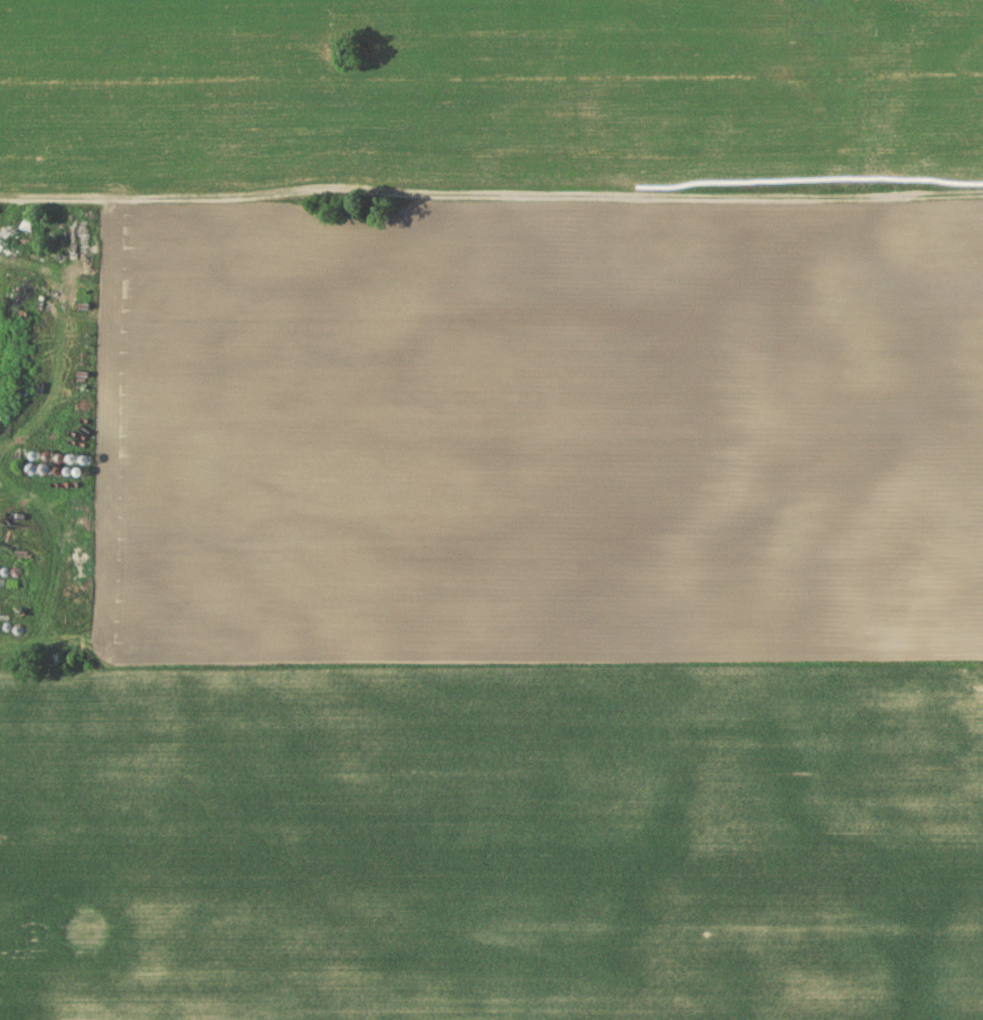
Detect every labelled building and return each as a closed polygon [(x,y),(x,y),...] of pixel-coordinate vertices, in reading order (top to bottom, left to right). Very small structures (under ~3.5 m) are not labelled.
[(35,214),(27,211),(21,227),(30,230),(35,214)]
